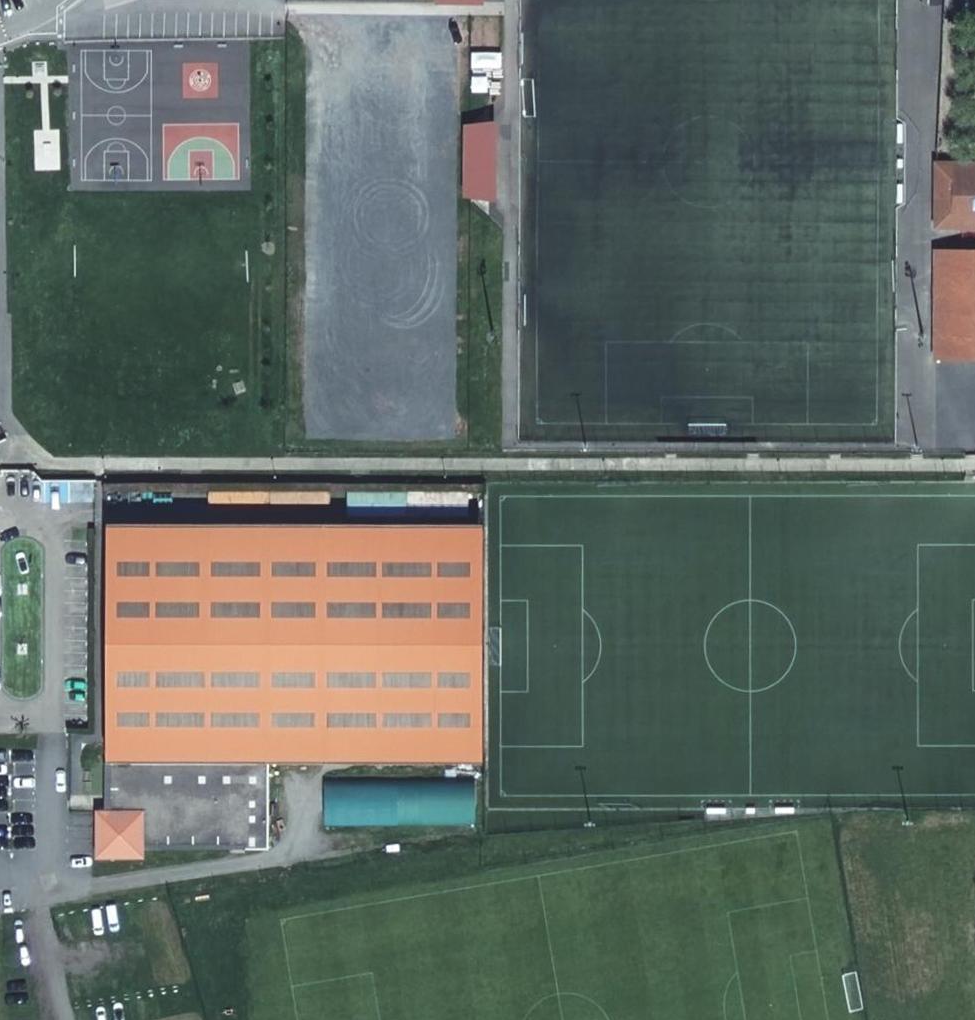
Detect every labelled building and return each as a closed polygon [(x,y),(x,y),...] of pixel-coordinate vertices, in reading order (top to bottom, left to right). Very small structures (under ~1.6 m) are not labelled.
[(486,203),(487,203),(487,96),(486,96),(468,113),(468,186),(486,203)] [(937,161),(934,224),(974,225),(974,177),(953,176),(953,161),(937,161)] [(953,161),(953,176),(974,177),(974,162),(953,161)] [(936,357),(974,357),(974,251),(953,251),(953,261),(937,261),(936,357)] [(937,251),(937,261),(953,261),(953,251),(937,251)] [(482,529),(107,528),(106,756),(482,756),(482,529)] [(98,812),(98,859),(144,859),(144,844),(246,845),(246,852),(269,852),(269,762),(107,761),(106,812),(98,812)]
